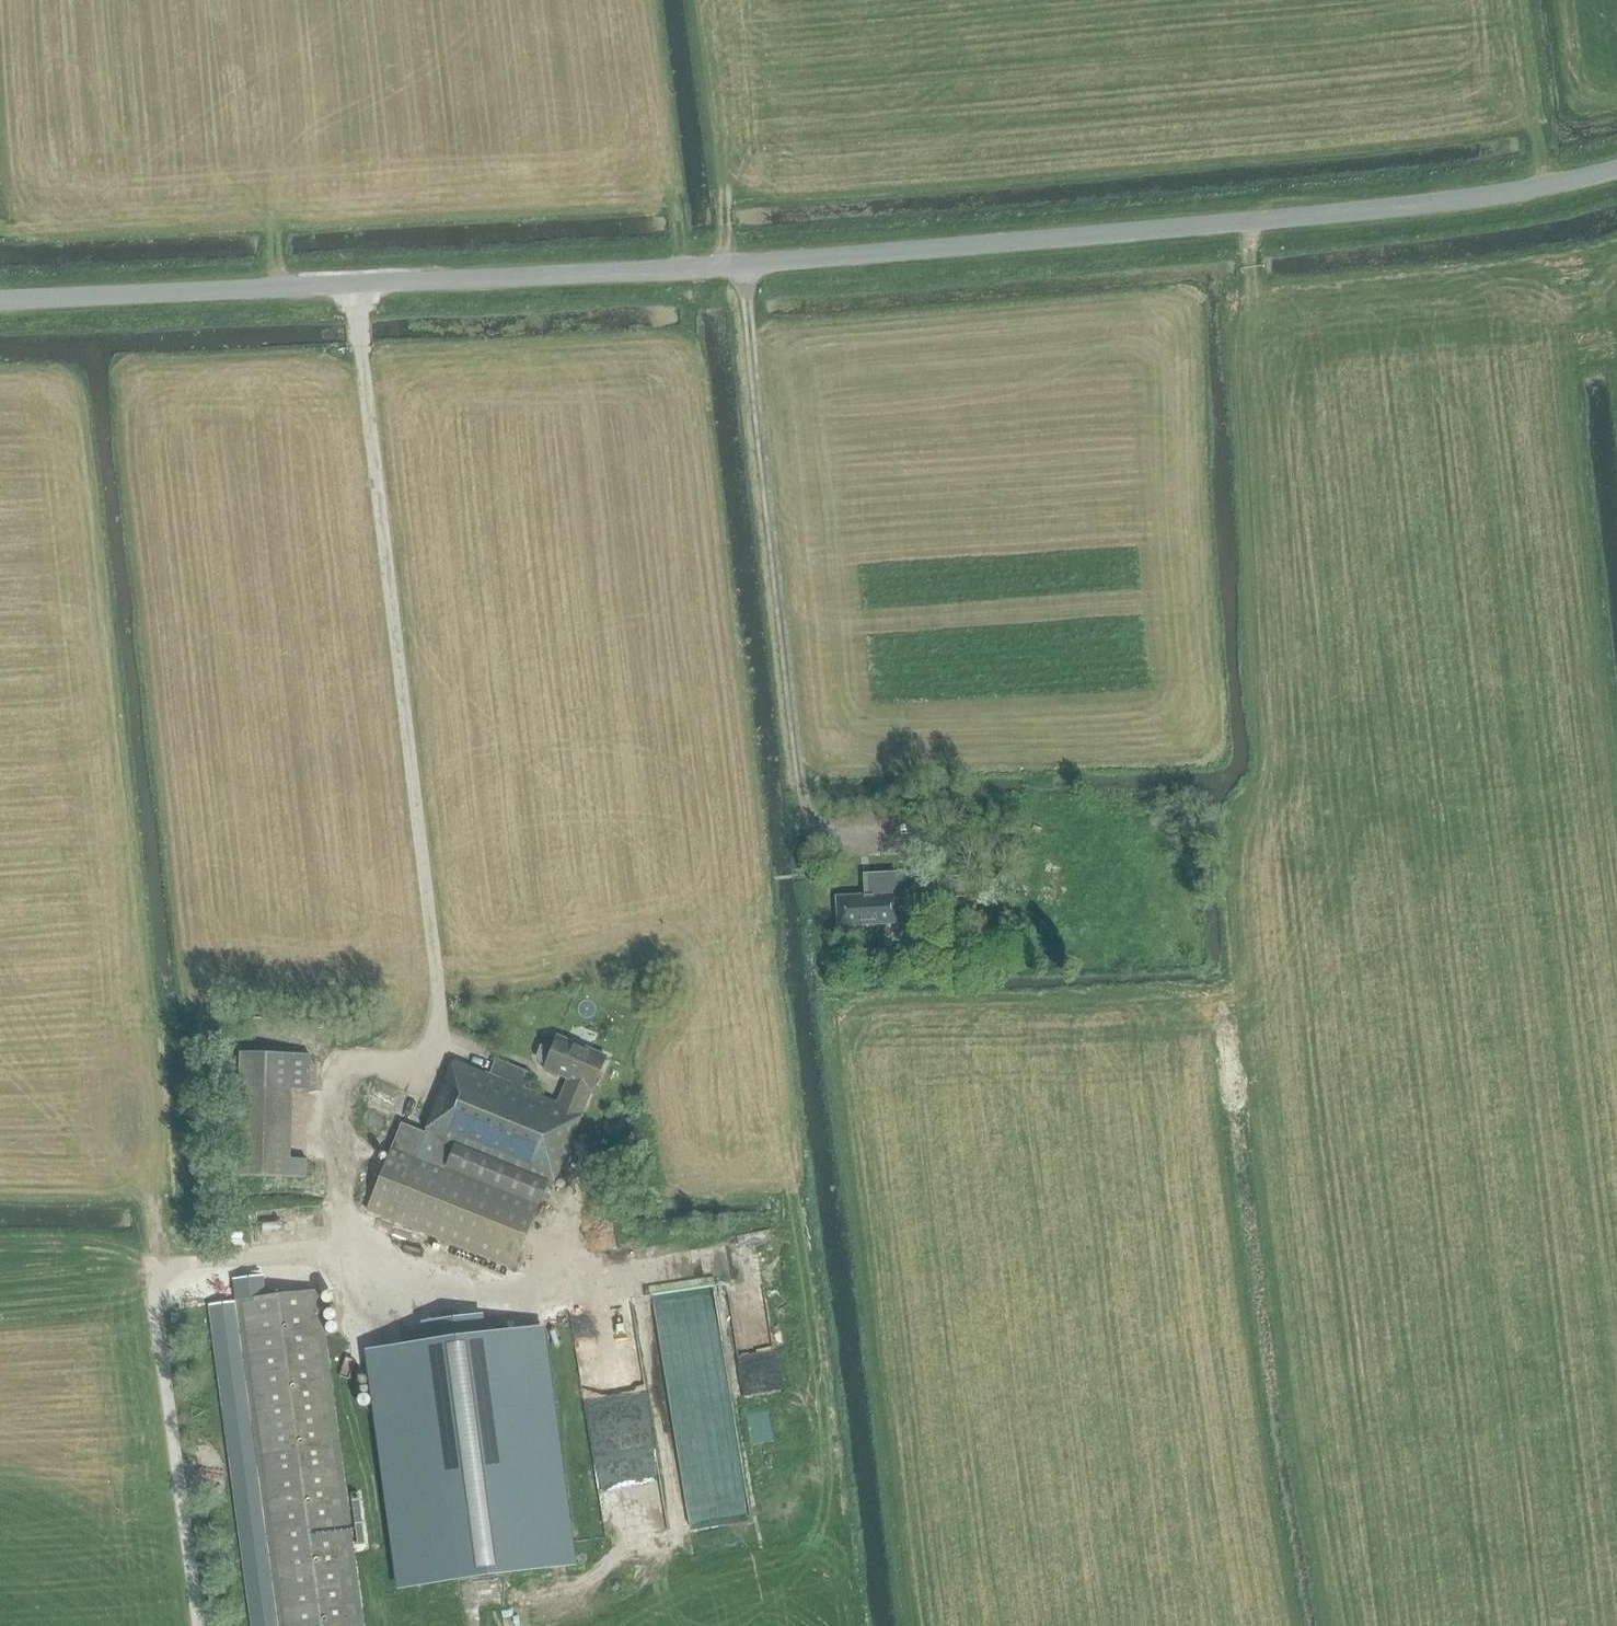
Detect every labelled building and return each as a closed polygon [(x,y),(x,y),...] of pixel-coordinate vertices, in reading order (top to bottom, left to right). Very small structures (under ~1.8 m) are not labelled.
[(870,895),(835,897),(837,925),(896,921),(895,901),(906,901),(904,871),(869,873),(870,895)] [(543,1069),(592,1088),(605,1056),(556,1036),(552,1047),(545,1044),(540,1046),(536,1056),(538,1061),(545,1064),(543,1069)] [(310,1054),(237,1052),(234,1175),(306,1178),(307,1159),(290,1159),(292,1090),(309,1091),(310,1054)] [(552,1186),(581,1114),(580,1113),(590,1089),(567,1080),(557,1104),(521,1090),(528,1074),(495,1061),(489,1077),(453,1062),(424,1133),(402,1125),(368,1212),(513,1269),(547,1184),(552,1186)] [(319,1292),(266,1300),(263,1278),(235,1282),(284,1625),(367,1625),(319,1292)] [(370,1352),(401,1586),(569,1564),(538,1330),(483,1337),(480,1316),(422,1324),(424,1345),(370,1352)] [(753,1441),(774,1438),(771,1408),(750,1411),(753,1441)] [(712,1439),(667,1444),(668,1460),(699,1457),(700,1473),(741,1469),(736,1426),(726,1427),(728,1440),(712,1442),(712,1439)] [(746,1499),(687,1503),(686,1482),(670,1483),(671,1490),(681,1489),(683,1518),(694,1517),(694,1521),(747,1518),(746,1499)]
